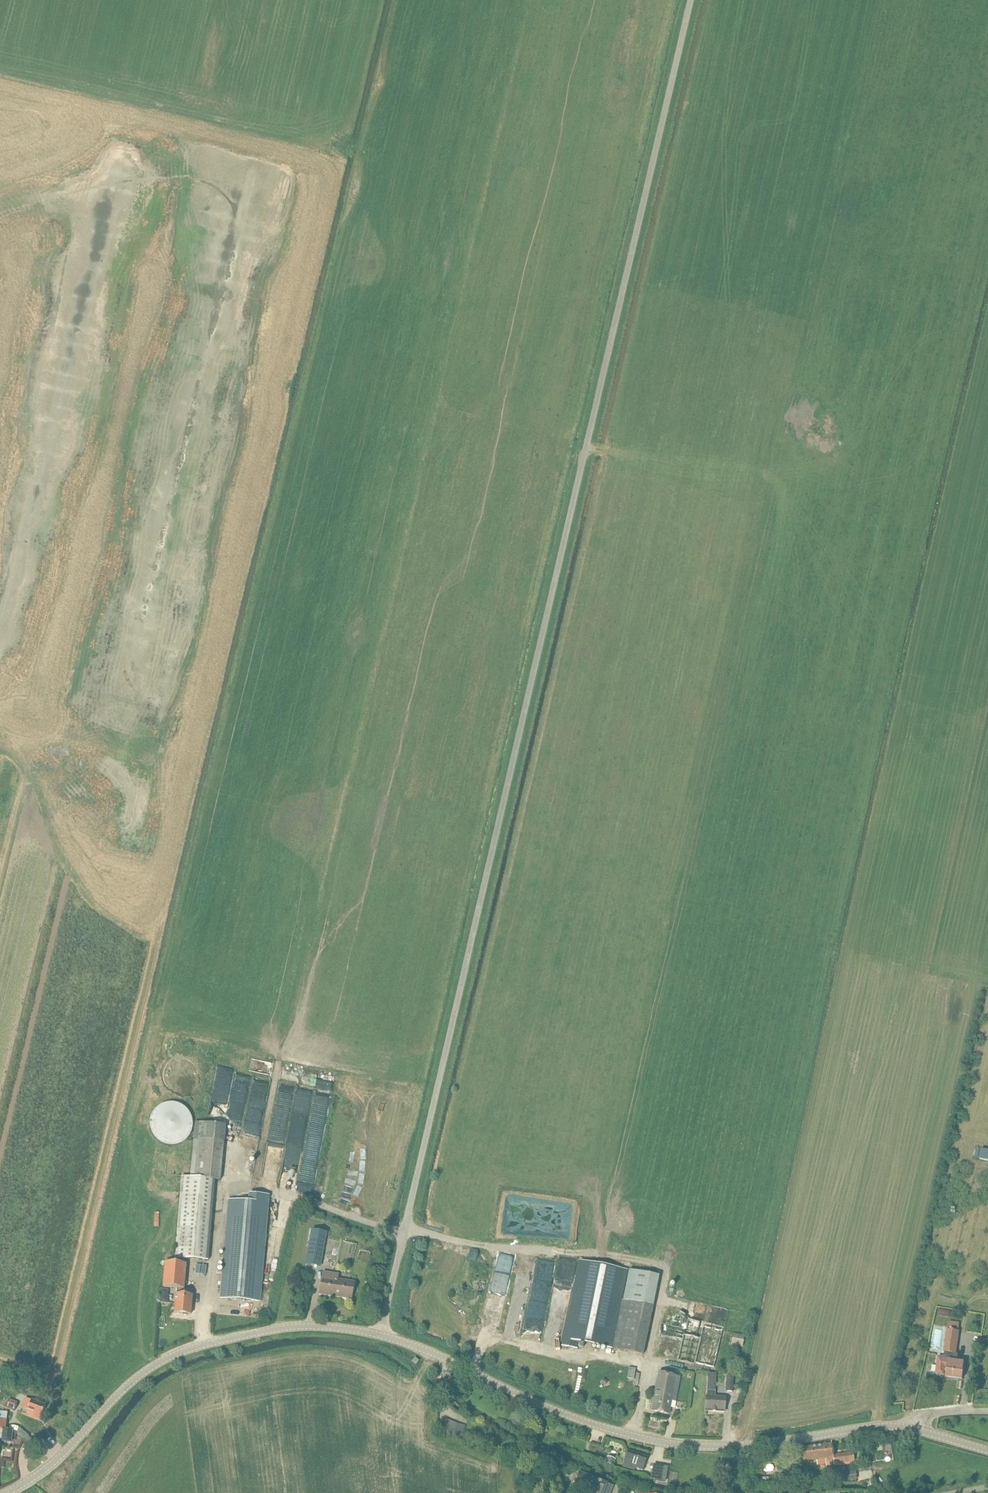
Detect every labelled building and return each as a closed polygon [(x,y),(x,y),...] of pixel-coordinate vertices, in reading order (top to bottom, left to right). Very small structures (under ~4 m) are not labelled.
[(277,1112),(286,1113),(286,1111),(290,1111),(290,1102),(278,1102),(277,1112)] [(188,1111),(187,1109),(184,1107),(181,1105),(177,1103),(174,1103),(170,1103),(167,1103),(163,1104),(160,1106),(157,1108),(154,1111),(152,1114),(151,1117),(150,1121),(150,1124),(150,1128),(151,1131),(152,1135),(154,1138),(157,1140),(160,1142),(163,1144),(166,1145),(170,1146),(173,1146),(177,1145),(180,1144),(184,1142),(186,1140),(189,1137),(190,1134),(192,1131),(193,1128),(193,1124),(193,1121),(192,1117),(190,1114),(188,1111)] [(176,1250),(175,1259),(206,1261),(213,1181),(220,1182),(222,1161),(224,1141),(226,1125),(195,1122),(193,1139),(193,1141),(192,1163),(191,1165),(190,1178),(181,1178),(180,1192),(176,1250)] [(222,1279),(220,1298),(260,1302),(262,1283),(265,1243),(269,1203),(270,1195),(249,1193),(249,1201),(229,1199),(222,1279)] [(308,1256),(310,1256),(314,1257),(313,1266),(320,1267),(323,1253),(315,1251),(315,1252),(309,1251),(308,1256)] [(579,1261),(564,1336),(562,1346),(577,1349),(579,1342),(611,1349),(613,1339),(628,1271),(579,1261)] [(165,1262),(164,1277),(163,1287),(177,1288),(175,1313),(191,1314),(192,1304),(193,1295),(192,1295),(192,1289),(184,1289),(186,1264),(165,1262)] [(629,1301),(621,1340),(619,1350),(643,1355),(645,1345),(659,1277),(629,1270),(624,1300),(629,1301)] [(323,1272),(320,1294),(352,1299),(354,1283),(336,1280),(337,1275),(323,1272)] [(537,1273),(527,1326),(543,1329),(552,1276),(537,1273)] [(961,1273),(958,1285),(970,1288),(973,1275),(961,1273)] [(478,1281),(475,1294),(482,1296),(485,1283),(478,1281)] [(161,1289),(160,1303),(168,1303),(169,1289),(161,1289)] [(695,1363),(697,1364),(714,1367),(722,1331),(703,1327),(701,1339),(696,1338),(697,1337),(684,1335),(684,1334),(682,1333),(683,1331),(697,1335),(699,1328),(698,1328),(700,1323),(686,1319),(687,1315),(664,1308),(659,1332),(662,1333),(662,1336),(680,1341),(680,1340),(682,1341),(680,1348),(677,1361),(695,1365),(695,1363)] [(939,1309),(938,1316),(949,1318),(950,1311),(939,1309)] [(937,1364),(936,1374),(946,1375),(946,1377),(962,1379),(965,1360),(958,1359),(958,1355),(957,1352),(956,1352),(959,1332),(958,1331),(959,1323),(949,1322),(948,1330),(947,1330),(944,1351),(945,1352),(944,1357),(943,1357),(942,1365),(937,1364)] [(730,1345),(742,1348),(744,1336),(733,1334),(730,1345)] [(659,1373),(654,1401),(652,1410),(669,1414),(672,1400),(675,1401),(678,1391),(680,1377),(676,1376),(678,1369),(669,1367),(668,1374),(659,1373)] [(629,1368),(628,1377),(635,1378),(636,1369),(629,1368)] [(734,1377),(727,1376),(726,1391),(733,1392),(734,1377)] [(725,1412),(725,1402),(726,1397),(715,1397),(715,1391),(716,1377),(708,1377),(707,1391),(707,1396),(706,1396),(705,1411),(712,1411),(713,1409),(716,1410),(716,1412),(725,1412)] [(35,1413),(34,1416),(40,1419),(40,1418),(39,1418),(40,1415),(41,1416),(45,1405),(36,1402),(27,1399),(23,1409),(35,1413)] [(9,1400),(6,1407),(14,1410),(17,1403),(9,1400)] [(446,1419),(444,1430),(455,1434),(457,1424),(446,1419)] [(0,1441),(11,1442),(12,1432),(12,1430),(6,1429),(0,1429),(0,1443),(0,1441)] [(834,1466),(855,1463),(853,1453),(833,1455),(832,1444),(801,1448),(803,1462),(816,1460),(817,1465),(826,1464),(826,1466),(834,1465),(834,1466)] [(643,1470),(647,1457),(628,1451),(623,1466),(635,1470),(635,1468),(643,1470)] [(607,1457),(605,1463),(614,1466),(616,1459),(607,1457)] [(654,1465),(651,1479),(665,1482),(666,1475),(659,1474),(660,1467),(654,1465)] [(856,1470),(834,1473),(835,1482),(857,1479),(856,1470)] [(574,1481),(582,1487),(591,1492),(610,1492),(611,1491),(613,1486),(608,1484),(589,1476),(579,1472),(577,1480),(574,1481)] [(789,1474),(782,1474),(782,1482),(790,1482),(789,1474)]
